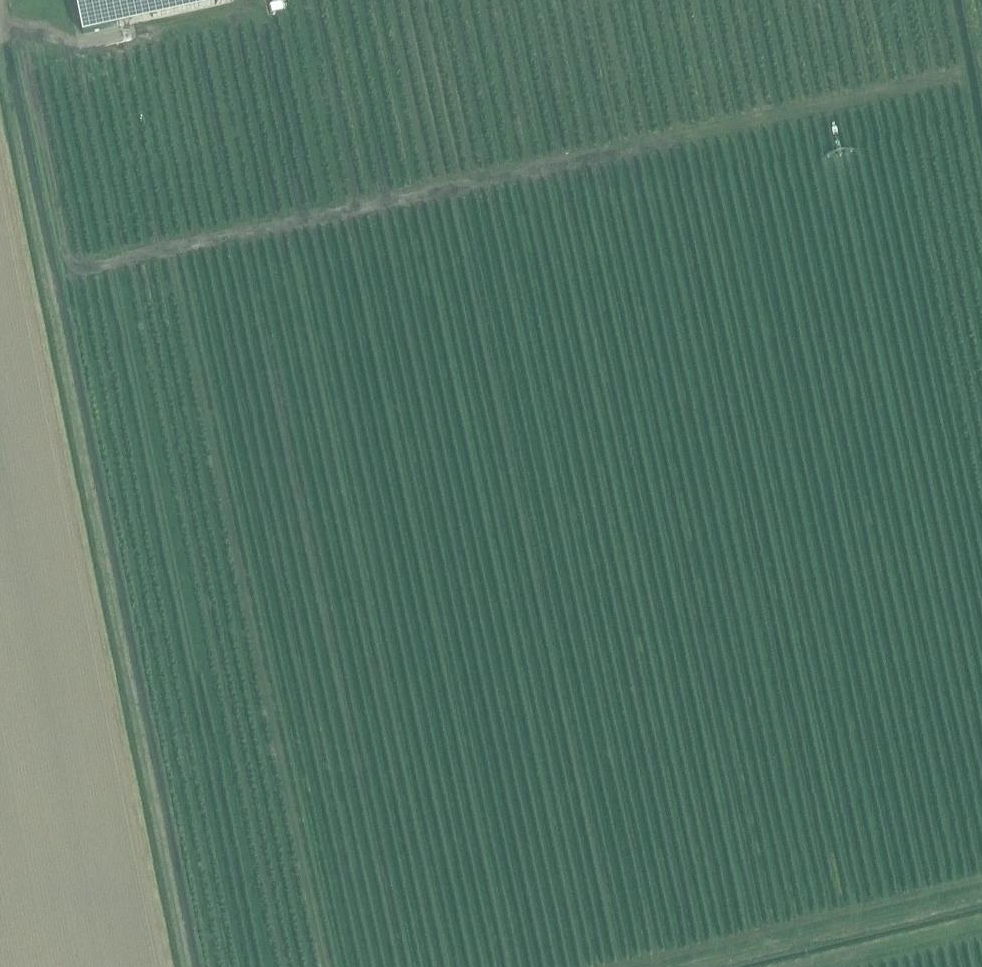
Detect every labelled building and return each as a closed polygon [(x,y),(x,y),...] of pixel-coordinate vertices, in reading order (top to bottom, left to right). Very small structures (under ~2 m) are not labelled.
[(117,27),(231,3),(230,0),(76,0),(83,35),(117,27)]
